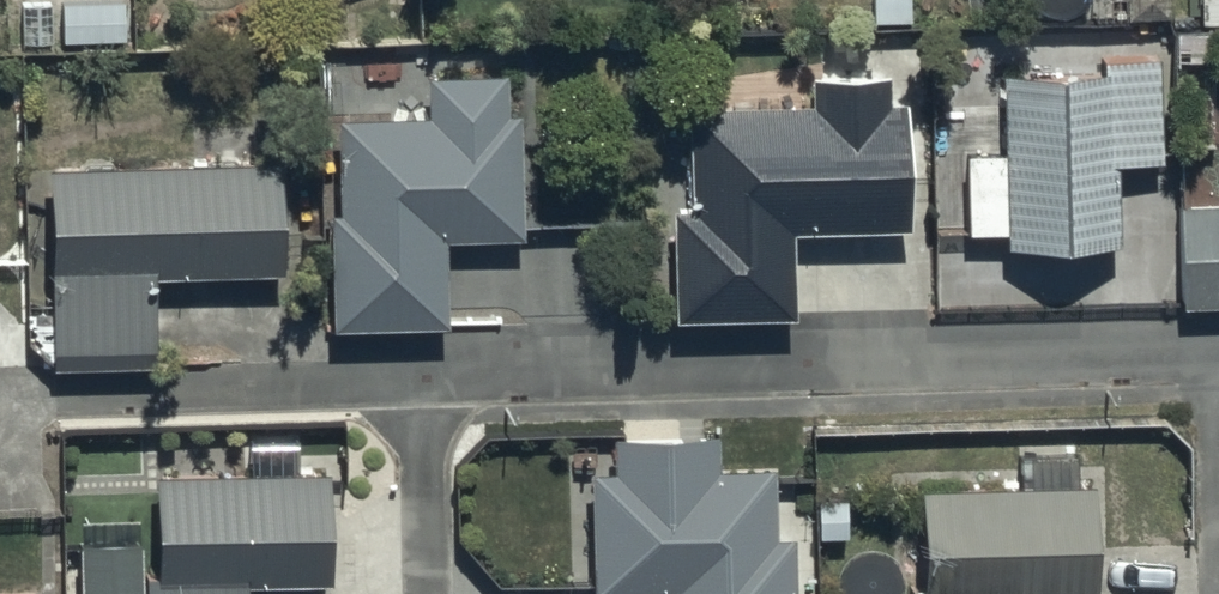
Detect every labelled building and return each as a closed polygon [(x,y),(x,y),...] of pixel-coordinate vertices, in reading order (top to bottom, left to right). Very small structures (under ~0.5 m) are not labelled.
[(1191,25),(1218,25),(1218,0),(1191,0),(1191,25)] [(1096,87),(995,89),(997,170),(963,171),(965,251),(1001,250),(1002,266),(1112,263),(1110,177),(1161,175),(1158,56),(1095,58),(1096,87)] [(340,214),(343,313),(449,309),(446,220),(527,217),(524,108),(510,109),(509,73),(451,75),(452,108),(345,112),(348,214),(340,214)] [(672,211),(674,318),(792,316),(791,230),(907,228),(905,100),(887,100),(887,75),(812,76),(812,102),(689,103),(691,211),(672,211)] [(281,167),(47,166),(47,366),(152,366),(153,277),(281,278),(281,167)] [(1166,205),(1168,314),(1218,313),(1218,204),(1166,205)] [(578,475),(580,593),(780,593),(779,543),(762,543),(761,476),(700,477),(700,443),(596,444),(596,475),(578,475)] [(1073,459),(1007,459),(1008,495),(902,495),(902,593),(1074,593),(1073,459)] [(137,483),(139,524),(61,528),(64,593),(230,593),(230,586),(318,582),(313,475),(137,483)]
